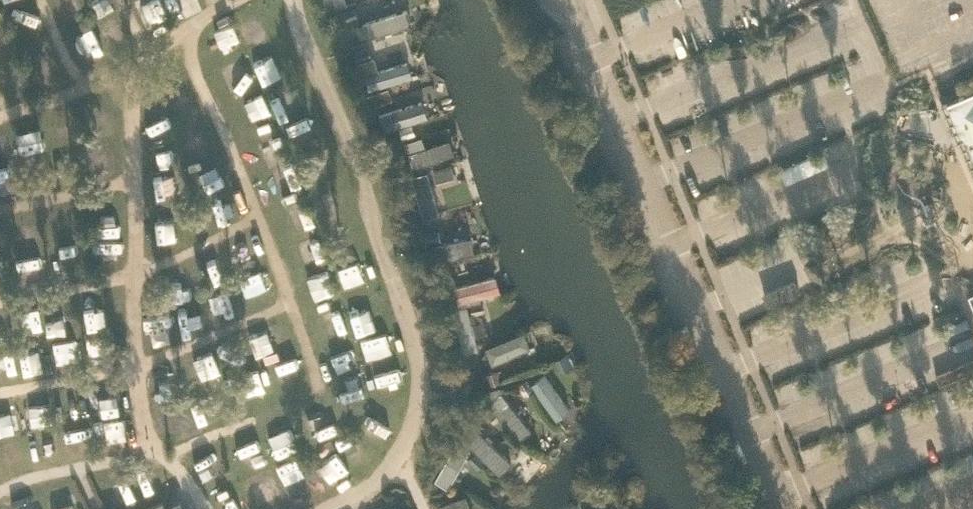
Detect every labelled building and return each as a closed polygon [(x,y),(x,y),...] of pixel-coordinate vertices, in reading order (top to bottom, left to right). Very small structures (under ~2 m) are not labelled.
[(361,12),(364,28),(417,17),(414,1),(361,12)] [(251,48),(229,57),(238,79),(260,69),(251,48)] [(413,51),(369,64),(373,80),(418,67),(413,51)] [(246,93),(254,113),(275,106),(268,86),(246,93)] [(970,160),(972,168),(972,91),(943,104),(959,140),(961,139),(970,160)] [(454,128),(431,137),(426,126),(407,134),(417,162),(461,146),(454,128)] [(432,163),(437,175),(460,166),(455,154),(432,163)] [(414,167),(427,210),(444,206),(431,162),(414,167)] [(308,256),(329,248),(322,229),(301,237),(308,256)] [(477,230),(444,229),(443,249),(476,250),(477,230)] [(474,297),(457,301),(466,343),(484,339),(474,297)] [(326,305),(334,330),(355,323),(347,299),(326,305)] [(530,322),(489,337),(495,354),(536,339),(530,322)] [(535,374),(558,411),(573,402),(550,365),(535,374)] [(522,432),(536,421),(505,381),(491,391),(522,432)] [(504,465),(520,448),(479,410),(463,427),(504,465)] [(457,431),(436,471),(453,480),(474,440),(457,431)] [(473,486),(445,494),(449,508),(479,508),(473,486)] [(183,501),(169,508),(166,502),(150,508),(187,508),(183,501)]
